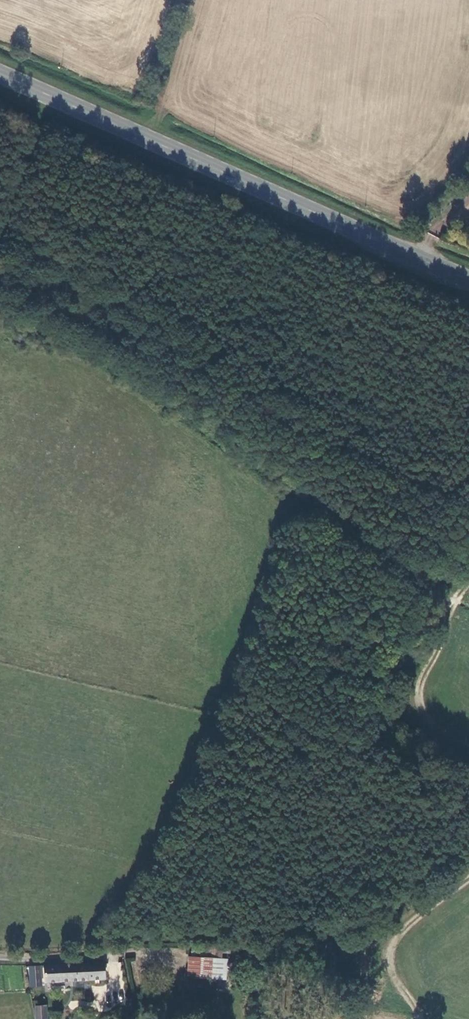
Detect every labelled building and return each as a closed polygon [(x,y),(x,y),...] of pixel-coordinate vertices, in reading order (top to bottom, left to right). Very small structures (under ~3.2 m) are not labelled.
[(226,959),(188,958),(188,978),(226,979),(226,959)] [(103,965),(43,967),(44,984),(104,981),(103,965)] [(42,966),(29,966),(29,987),(42,987),(42,966)] [(36,1008),(37,1018),(47,1018),(46,1007),(36,1008)]
